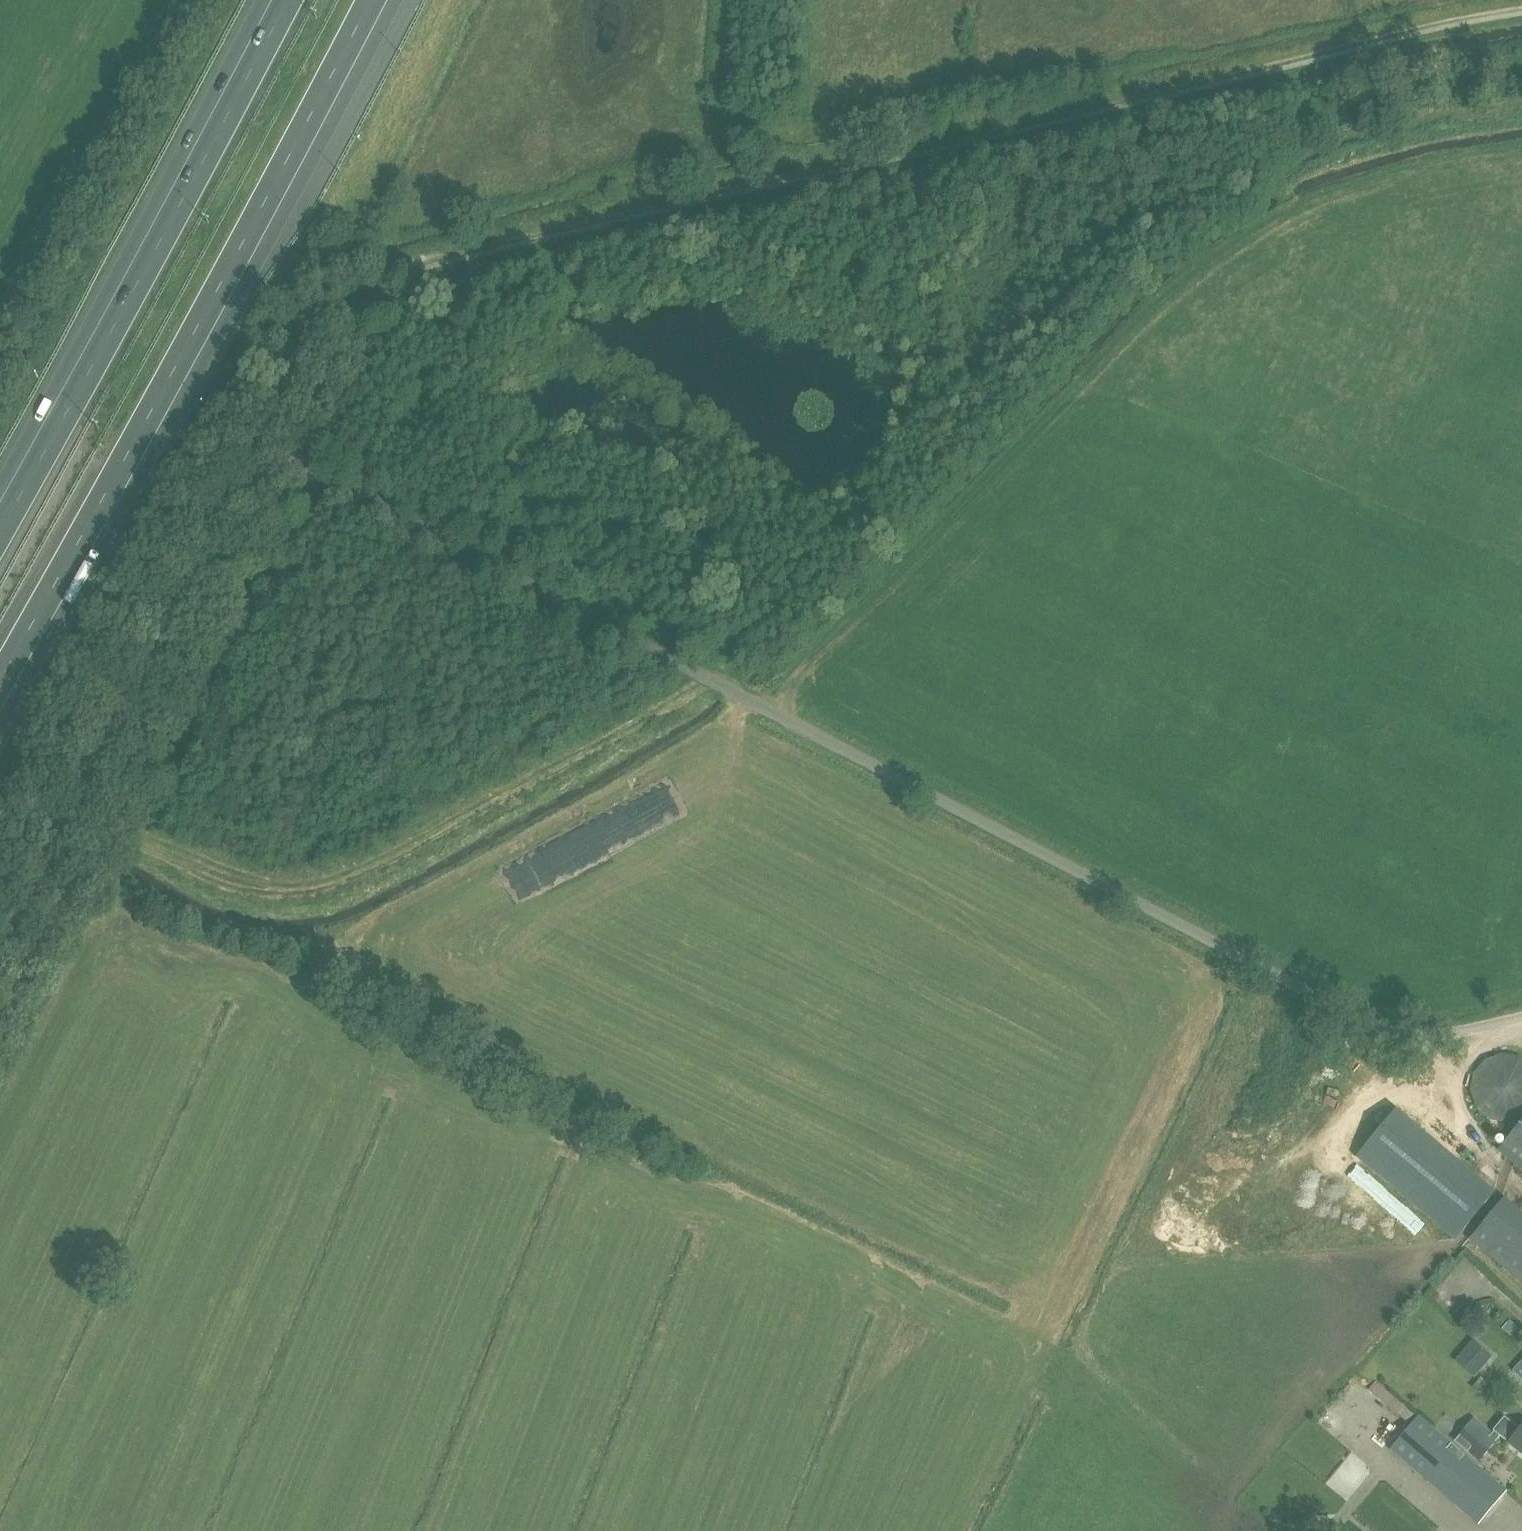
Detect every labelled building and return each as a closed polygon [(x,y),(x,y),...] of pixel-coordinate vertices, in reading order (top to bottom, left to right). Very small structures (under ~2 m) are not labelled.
[(1471,1089),(1471,1092),(1472,1095),(1472,1098),(1474,1101),(1475,1104),(1477,1107),(1478,1109),(1481,1112),(1483,1114),(1486,1116),(1488,1117),(1491,1119),(1494,1120),(1497,1121),(1500,1121),(1504,1121),(1507,1121),(1510,1121),(1513,1120),(1516,1119),(1519,1117),(1521,1116),(1521,1062),(1519,1060),(1516,1059),(1513,1058),(1510,1057),(1507,1056),(1504,1056),(1500,1056),(1497,1057),(1494,1058),(1491,1059),(1488,1060),(1486,1062),(1483,1064),(1481,1066),(1478,1068),(1477,1071),(1475,1073),(1474,1076),(1472,1079),(1472,1082),(1471,1086),(1471,1089)] [(1494,1191),(1396,1109),(1357,1157),(1455,1238),(1494,1191)] [(1506,1146),(1521,1159),(1521,1127),(1506,1146)] [(1498,1201),(1469,1235),(1521,1279),(1521,1222),(1498,1201)] [(1440,1284),(1452,1296),(1459,1289),(1448,1277),(1440,1284)] [(1455,1359),(1475,1376),(1493,1355),(1474,1338),(1455,1359)] [(1520,1427),(1505,1415),(1494,1429),(1509,1441),(1508,1442),(1521,1454),(1521,1425),(1520,1427)] [(1505,1491),(1474,1464),(1451,1444),(1418,1416),(1391,1448),(1478,1522),(1505,1491)] [(1497,1439),(1500,1435),(1495,1431),(1491,1434),(1473,1419),(1455,1440),(1479,1461),(1498,1439),(1497,1439)]
